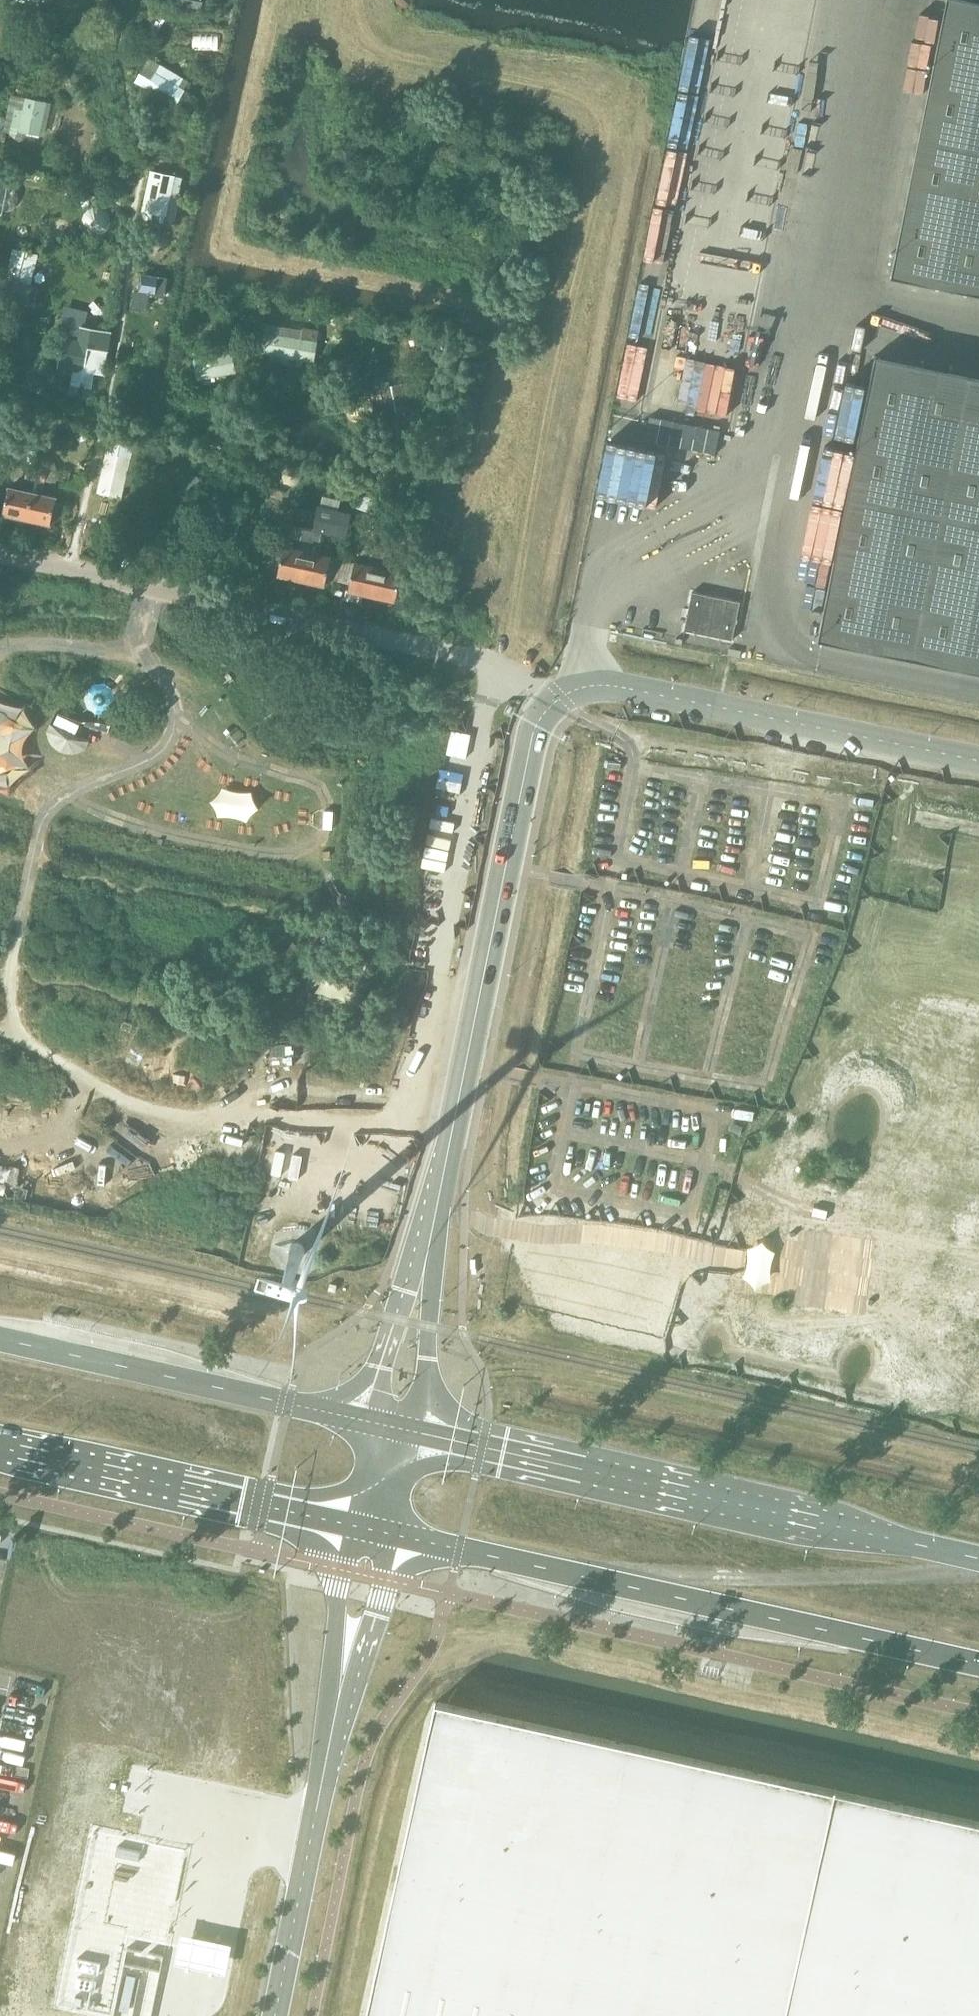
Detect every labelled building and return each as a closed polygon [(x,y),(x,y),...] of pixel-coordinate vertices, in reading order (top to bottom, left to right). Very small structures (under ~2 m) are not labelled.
[(176,5),(203,11),(206,0),(177,0),(176,5)] [(972,3),(972,0),(971,0),(970,2),(958,0),(950,0),(947,18),(943,17),(943,19),(947,19),(942,41),(938,40),(938,42),(942,43),(937,65),(933,64),(933,66),(937,67),(933,88),(929,87),(928,89),(932,90),(928,112),(924,111),(924,113),(928,114),(923,135),(919,135),(919,136),(923,137),(918,159),(914,158),(914,160),(918,161),(914,182),(910,182),(909,184),(913,184),(909,206),(905,205),(905,207),(909,208),(904,230),(900,229),(900,231),(904,231),(900,253),(896,252),(895,254),(899,255),(895,275),(891,274),(891,277),(895,278),(895,276),(897,276),(897,274),(915,278),(914,282),(916,282),(916,278),(938,283),(937,287),(939,287),(940,283),(965,288),(964,292),(966,292),(967,288),(978,291),(978,4),(972,3)] [(149,54),(135,78),(177,103),(187,86),(179,82),(183,74),(149,54)] [(15,77),(0,75),(0,83),(14,85),(15,77)] [(41,136),(48,105),(21,99),(15,126),(22,128),(21,132),(41,136)] [(175,176),(150,170),(140,212),(165,218),(175,176)] [(3,214),(3,212),(8,212),(13,211),(15,208),(18,204),(19,200),(18,196),(17,192),(15,190),(11,187),(9,186),(10,183),(0,181),(0,213),(3,214)] [(3,293),(29,299),(40,249),(15,243),(3,293)] [(163,294),(166,275),(142,272),(139,289),(134,288),(132,305),(148,307),(150,293),(163,294)] [(113,329),(82,322),(83,307),(68,304),(60,361),(73,364),(66,398),(91,403),(95,377),(103,378),(113,329)] [(313,361),(318,329),(265,320),(259,351),(313,361)] [(719,331),(714,331),(714,343),(708,343),(709,325),(693,324),(691,351),(708,351),(708,350),(718,350),(719,331)] [(236,372),(232,351),(193,359),(197,380),(236,372)] [(970,378),(971,374),(969,373),(968,377),(950,374),(951,370),(949,369),(948,373),(923,368),(924,364),(922,364),(921,368),(899,363),(900,360),(898,359),(897,363),(880,359),(880,358),(879,357),(879,355),(875,354),(874,358),(878,359),(874,378),(870,378),(870,379),(874,380),(870,402),(866,401),(865,403),(869,404),(865,426),(861,425),(861,426),(865,427),(860,449),(856,448),(856,450),(860,451),(855,473),(851,472),(851,474),(855,474),(851,496),(847,495),(846,497),(850,498),(846,520),(842,519),(842,521),(846,521),(841,543),(837,542),(837,544),(841,545),(836,567),(832,566),(832,568),(836,568),(832,590),(828,589),(827,591),(831,592),(827,614),(823,613),(818,639),(978,671),(978,379),(970,378)] [(683,406),(728,413),(735,365),(691,358),(683,406)] [(408,414),(402,384),(373,389),(378,425),(387,422),(391,441),(412,438),(410,427),(418,426),(416,413),(408,414)] [(721,425),(660,419),(658,443),(718,449),(721,425)] [(132,448),(108,442),(95,494),(120,499),(132,448)] [(35,480),(38,466),(28,464),(25,478),(35,480)] [(45,482),(48,468),(38,466),(35,480),(45,482)] [(27,519),(33,492),(9,487),(3,514),(27,519)] [(50,524),(56,497),(33,492),(27,519),(50,524)] [(326,578),(331,557),(316,553),(321,530),(345,535),(349,513),(337,511),(338,509),(319,505),(314,529),(312,528),(307,552),(301,579),(325,584),(326,578)] [(301,579),(307,552),(312,528),(303,526),(298,550),(283,546),(277,574),(301,579)] [(372,594),(383,544),(373,542),(368,565),(355,562),(350,583),(348,589),(372,594)] [(402,572),(387,569),(392,546),(383,544),(372,594),(396,600),(402,572)] [(338,580),(342,559),(331,557),(326,578),(338,580)] [(350,583),(355,562),(342,559),(338,580),(350,583)] [(732,639),(740,601),(692,591),(684,630),(732,639)] [(835,1789),(834,1789),(435,1701),(435,1704),(366,2015),(784,2015),(835,1789)] [(835,1789),(784,2015),(978,2015),(978,1821),(835,1789)]
